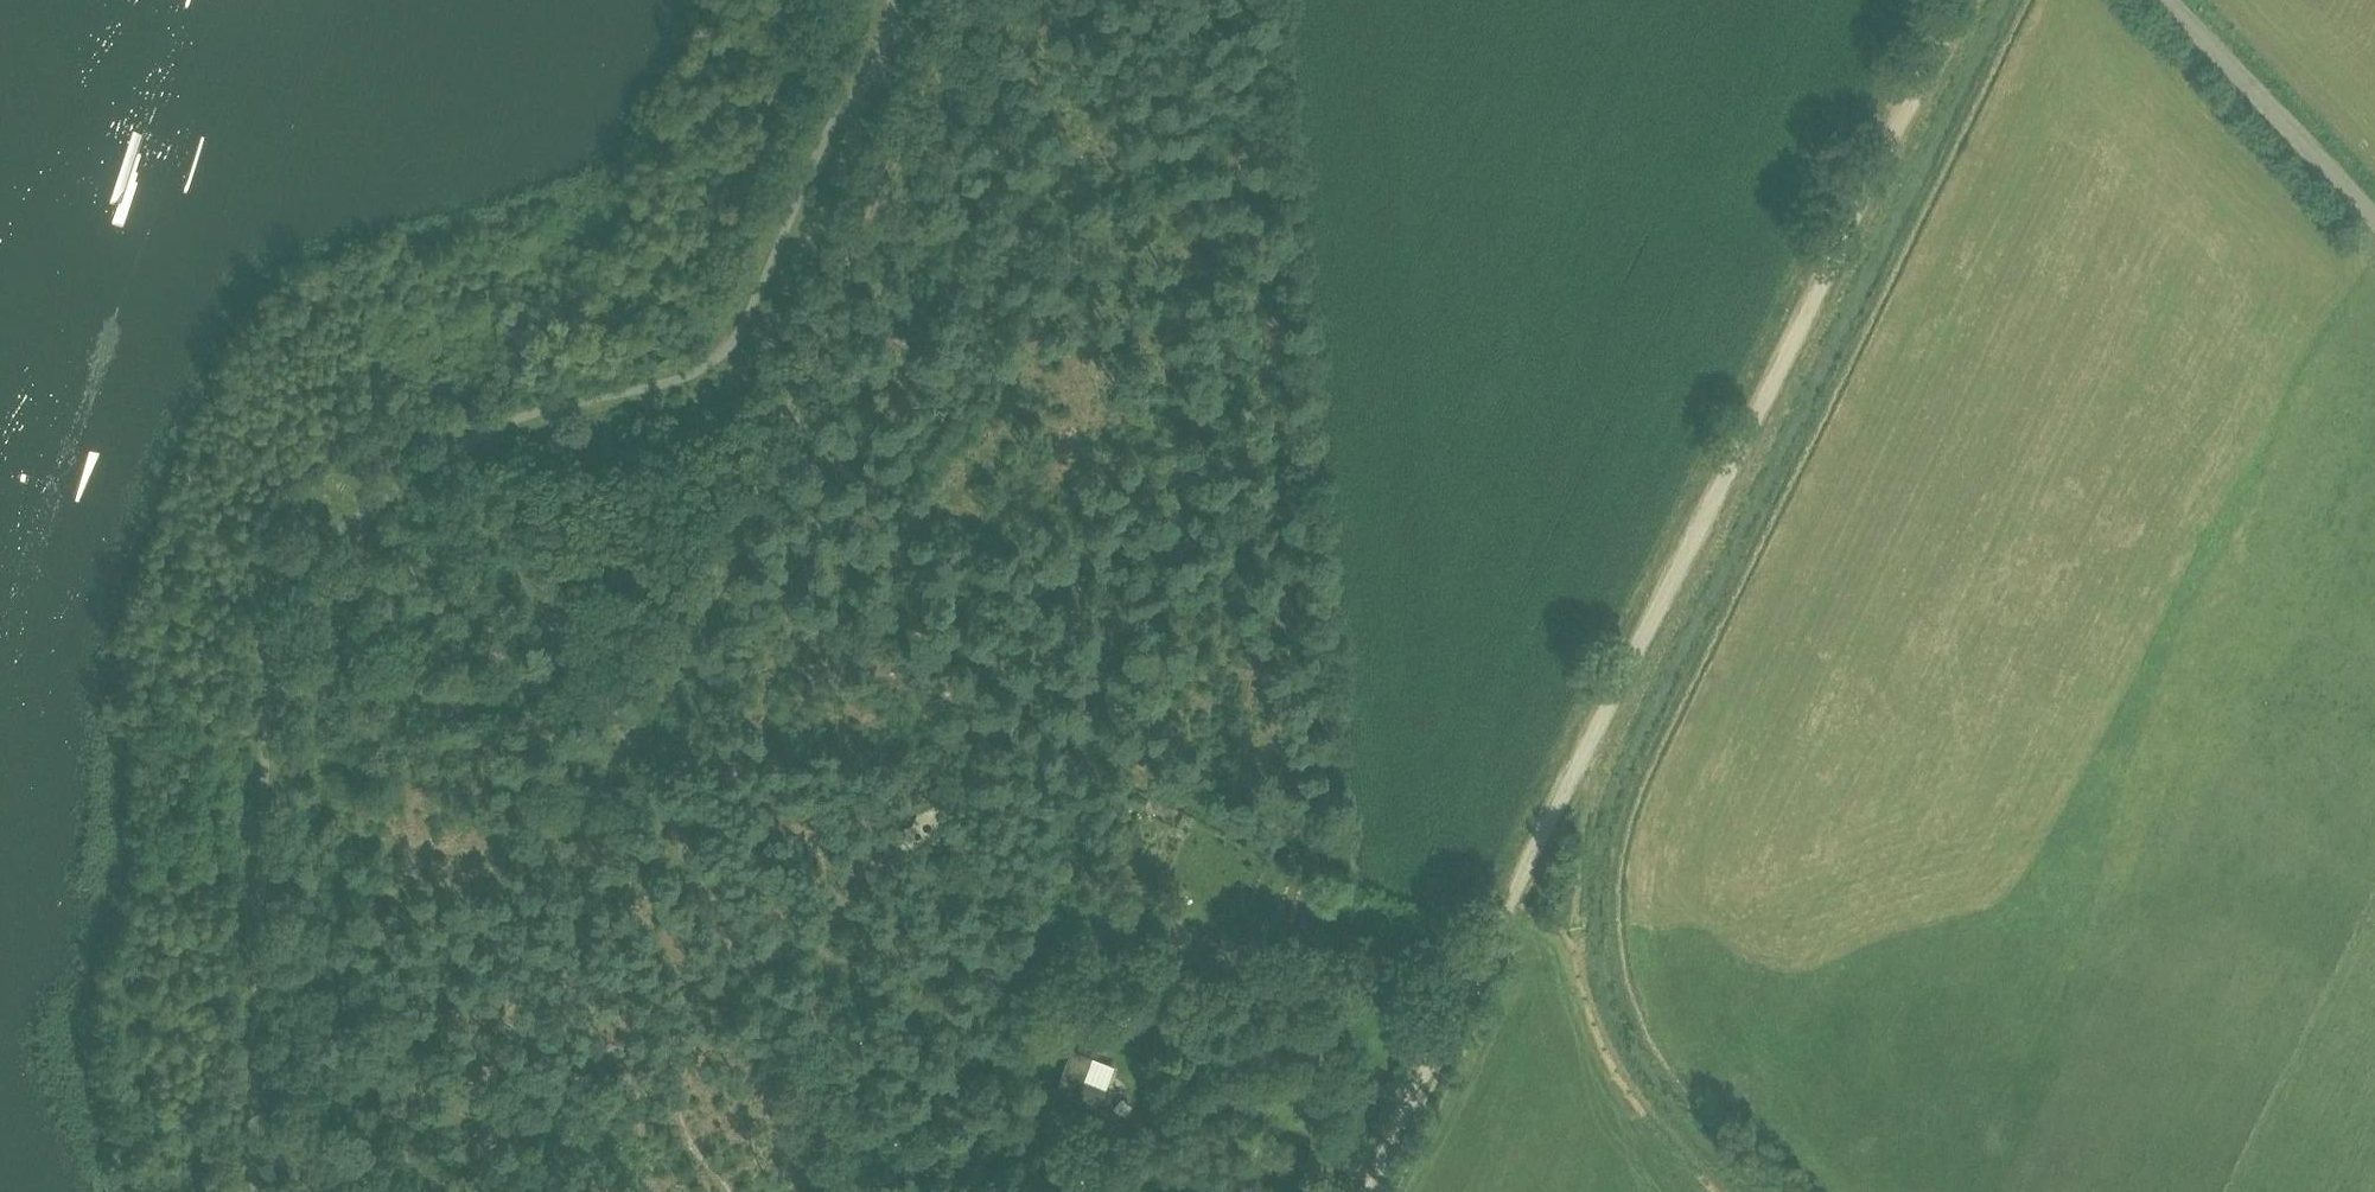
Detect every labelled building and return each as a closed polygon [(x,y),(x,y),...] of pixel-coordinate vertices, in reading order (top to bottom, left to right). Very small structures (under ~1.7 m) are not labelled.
[(1072,1051),(1057,1093),(1100,1108),(1107,1090),(1083,1081),(1091,1058),(1072,1051)] [(1092,1118),(1087,1131),(1119,1144),(1129,1118),(1103,1107),(1098,1121),(1092,1118)]
